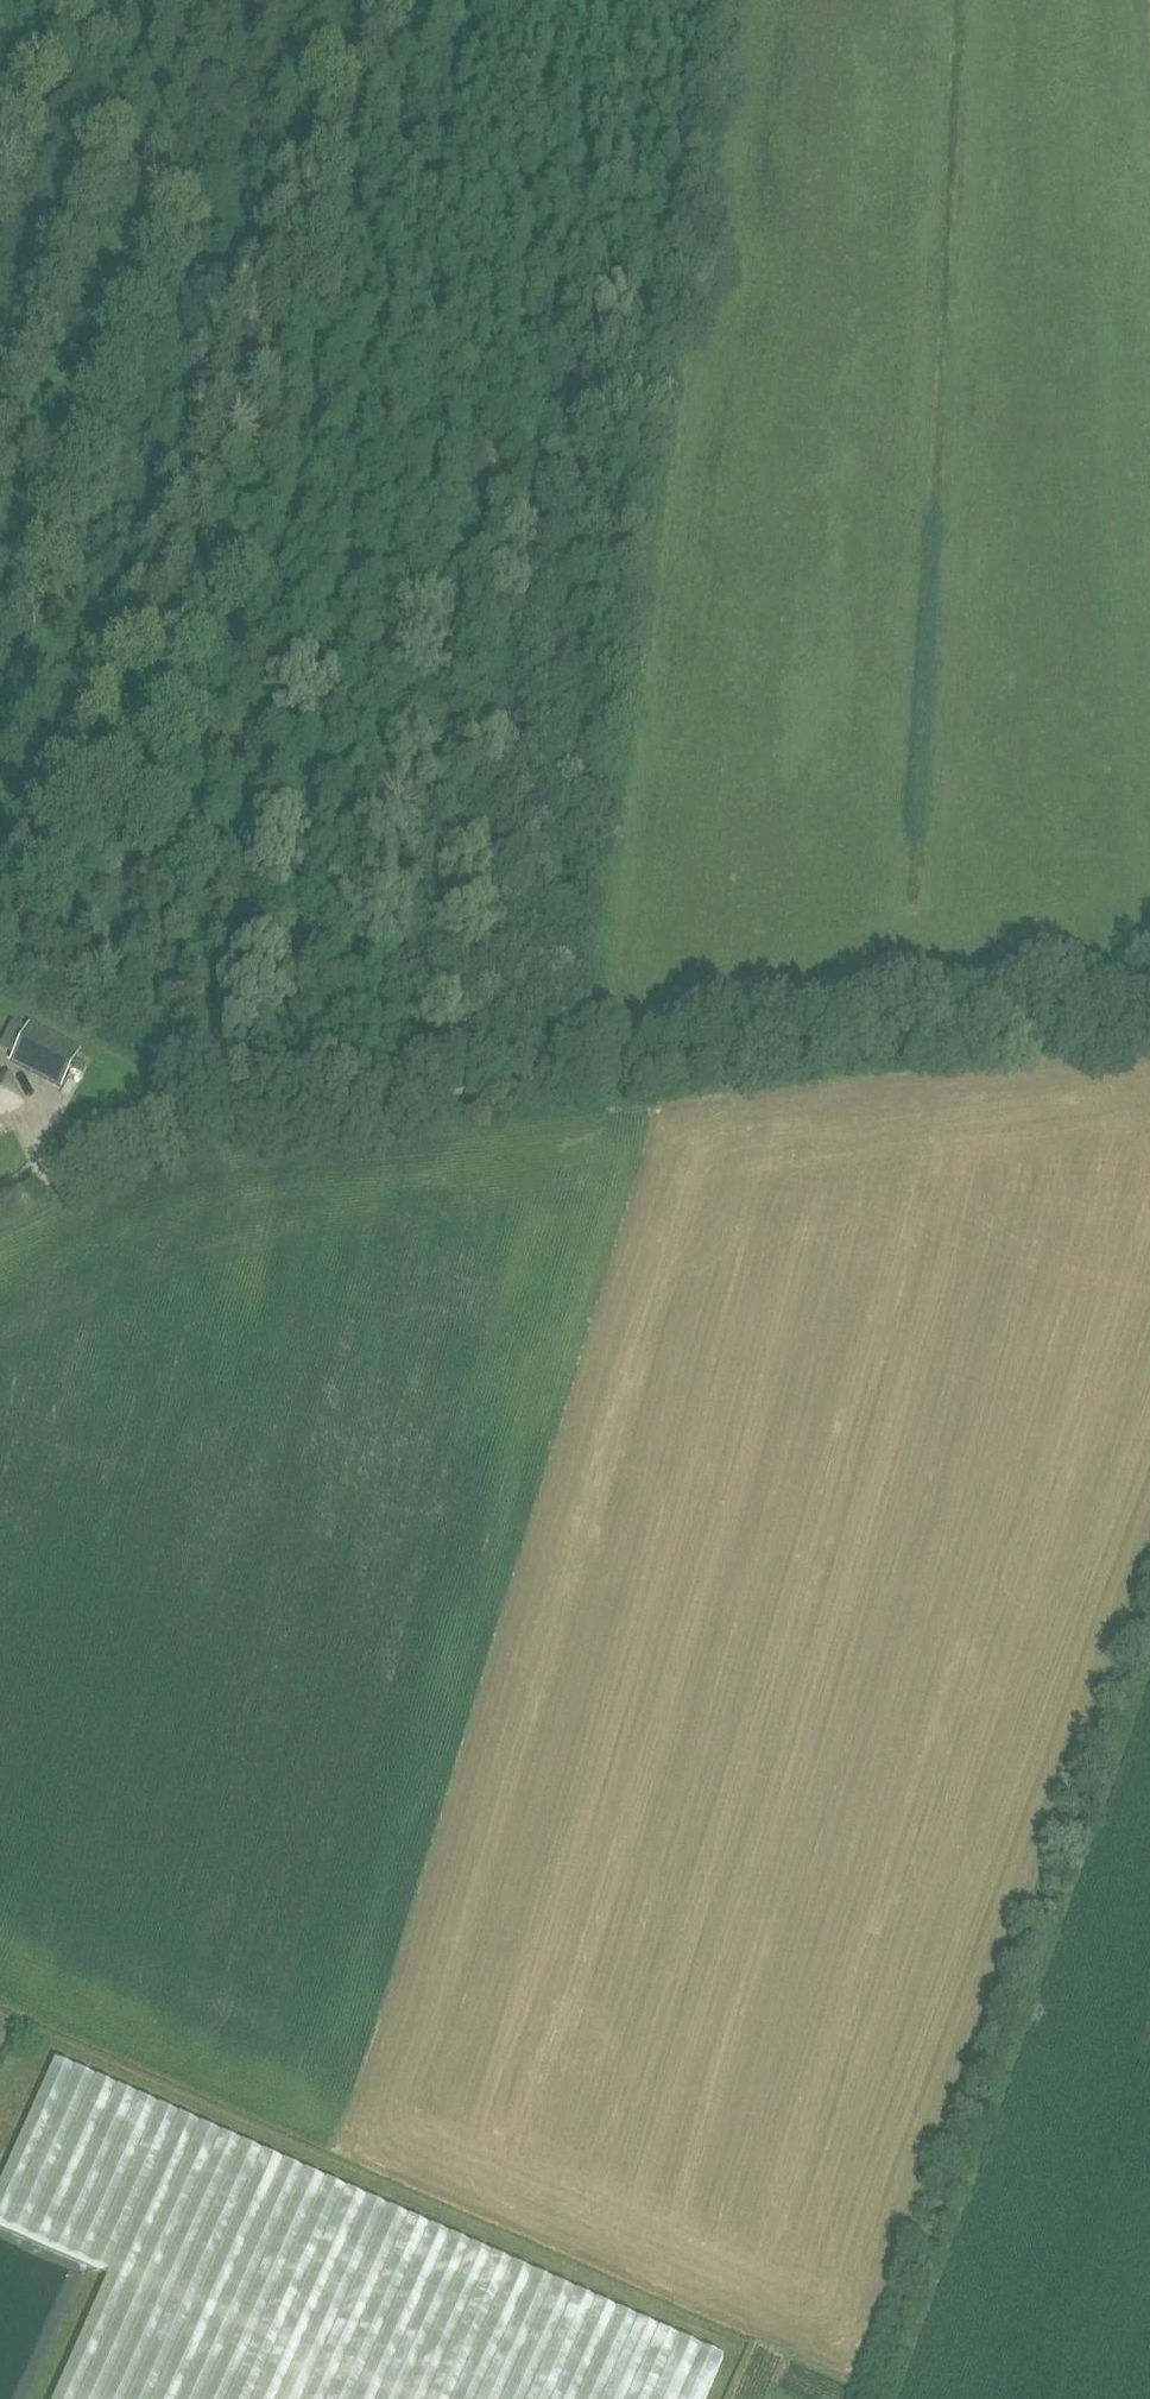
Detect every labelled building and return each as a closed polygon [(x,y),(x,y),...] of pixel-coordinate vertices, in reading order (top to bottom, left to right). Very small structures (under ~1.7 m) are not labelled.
[(80,1052),(32,1028),(12,1067),(59,1091),(80,1052)] [(22,1105),(7,1075),(0,1079),(0,1115),(22,1105)] [(556,2283),(55,2060),(0,2185),(0,2224),(111,2273),(55,2398),(702,2398),(721,2357),(556,2283)]
